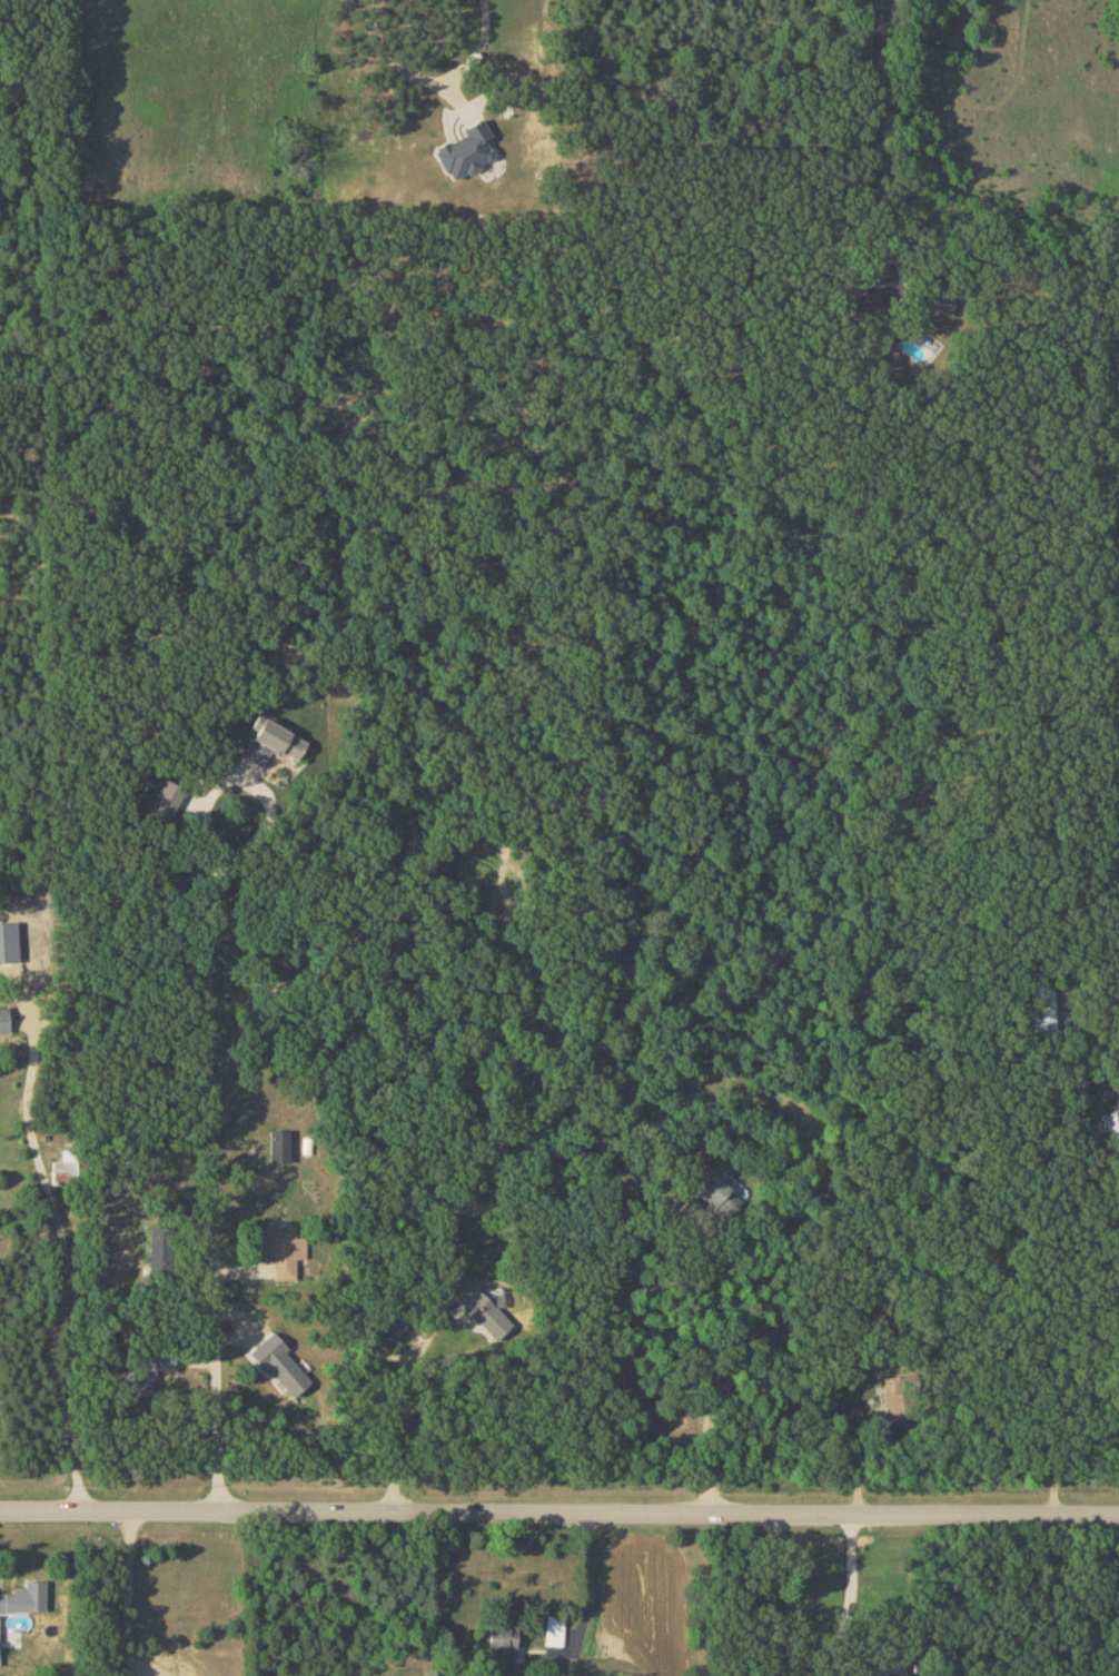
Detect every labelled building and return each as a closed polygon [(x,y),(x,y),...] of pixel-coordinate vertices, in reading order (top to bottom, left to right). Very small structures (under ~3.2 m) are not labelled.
[(462,128),(465,133),(434,148),(450,180),(496,157),(487,138),(491,136),(482,118),(462,128)] [(308,741),(263,717),(242,756),(262,766),(269,754),(294,767),(308,741)] [(146,821),(168,829),(183,787),(161,779),(146,821)] [(1032,1032),(1056,1032),(1054,983),(1030,984),(1032,1032)] [(9,1030),(8,1008),(0,1008),(0,1031),(9,1030)] [(289,1162),(289,1129),(270,1129),(270,1161),(289,1162)] [(52,1160),(53,1178),(77,1178),(76,1149),(63,1149),(63,1160),(52,1160)] [(727,1220),(744,1200),(704,1163),(686,1183),(727,1220)] [(264,1248),(274,1249),(274,1279),(296,1279),(297,1260),(305,1261),(306,1233),(299,1233),(299,1225),(265,1225),(264,1248)] [(445,1289),(496,1340),(514,1323),(463,1272),(445,1289)] [(388,1314),(381,1338),(400,1344),(408,1320),(388,1314)] [(300,1360),(271,1330),(249,1350),(294,1397),(311,1381),(296,1363),(300,1360)] [(174,1369),(175,1349),(136,1348),(136,1368),(124,1367),(123,1379),(134,1379),(133,1394),(153,1395),(154,1369),(174,1369)] [(44,1580),(25,1580),(25,1586),(14,1587),(14,1591),(0,1592),(0,1611),(45,1610),(44,1580)] [(563,1644),(564,1615),(546,1614),(546,1643),(563,1644)] [(517,1626),(489,1626),(488,1655),(516,1656),(517,1626)]
